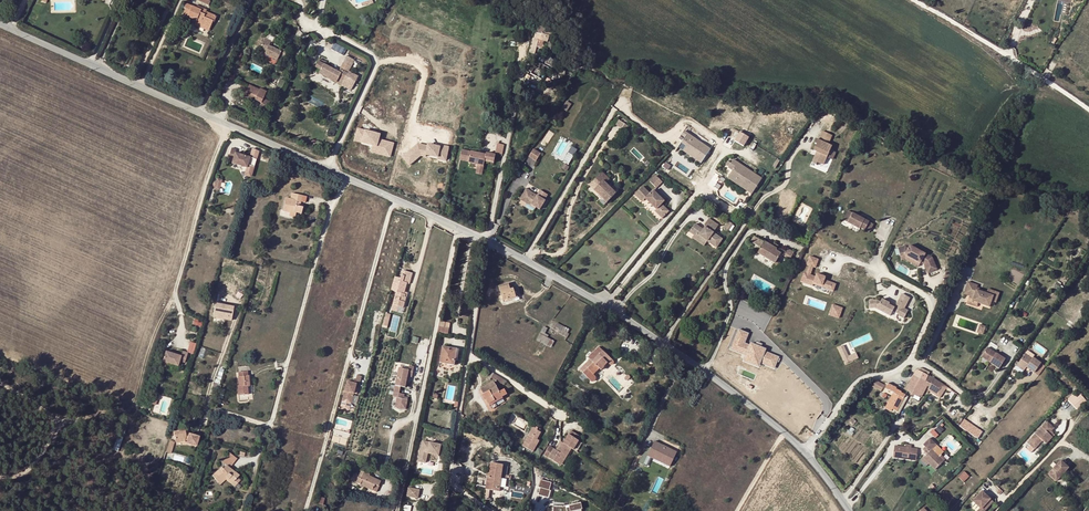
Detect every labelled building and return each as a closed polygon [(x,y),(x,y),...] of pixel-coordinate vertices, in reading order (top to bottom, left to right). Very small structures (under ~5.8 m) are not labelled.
[(206,12),(206,10),(197,6),(196,8),(186,4),(184,8),(185,9),(182,15),(192,19),(194,14),(198,16),(195,22),(194,25),(199,27),(201,23),(206,12)] [(217,17),(206,12),(201,23),(210,27),(213,21),(214,22),(217,17)] [(192,19),(182,15),(181,17),(195,22),(198,16),(194,14),(192,19)] [(210,27),(201,23),(199,27),(209,31),(210,27)] [(271,41),(265,38),(259,51),(277,60),(279,56),(285,59),(289,51),(283,48),(281,52),(269,46),(271,41)] [(343,55),(346,49),(334,43),(331,49),(343,55)] [(354,60),(346,56),(339,69),(340,69),(347,73),(348,73),(354,60)] [(315,67),(320,70),(318,74),(341,85),(347,73),(340,69),(339,72),(324,64),(325,62),(319,59),(315,67)] [(247,84),(242,97),(260,103),(264,90),(247,84)] [(534,102),(534,101),(534,100),(533,99),(532,98),(531,97),(530,97),(529,97),(528,97),(526,98),(526,99),(525,101),(525,102),(526,103),(526,104),(527,105),(529,105),(530,105),(531,105),(532,104),(533,103),(534,102)] [(378,139),(379,133),(356,128),(353,142),(371,146),(369,152),(390,157),(394,142),(378,139)] [(700,164),(711,149),(683,129),(679,135),(684,139),(678,148),(700,164)] [(818,140),(823,142),(821,146),(829,150),(831,146),(828,144),(832,135),(822,131),(818,140)] [(742,147),(748,138),(739,132),(733,141),(742,147)] [(829,150),(821,146),(823,142),(818,140),(816,139),(814,143),(816,144),(813,151),(820,154),(819,157),(814,156),(811,163),(816,164),(817,163),(823,165),(826,157),(829,150)] [(447,160),(449,146),(440,144),(437,146),(418,143),(401,156),(408,165),(421,156),(447,160)] [(237,149),(232,148),(229,159),(233,160),(233,163),(247,167),(250,157),(236,153),(237,149)] [(533,148),(528,156),(536,161),(541,153),(533,148)] [(495,163),(496,155),(461,149),(459,161),(477,164),(475,173),(481,174),(483,161),(495,163)] [(836,152),(829,150),(826,157),(833,160),(836,152)] [(532,162),(526,158),(522,164),(528,167),(532,162)] [(731,163),(728,161),(726,164),(729,166),(728,167),(732,170),(729,175),(735,180),(737,177),(747,184),(744,188),(752,194),(762,179),(754,173),(752,176),(736,165),(738,163),(733,160),(731,163)] [(754,173),(738,163),(736,165),(752,176),(754,173)] [(609,180),(601,172),(592,181),(597,186),(594,190),(606,203),(615,194),(605,184),(609,180)] [(735,180),(729,175),(727,178),(744,188),(747,184),(737,177),(735,180)] [(656,176),(650,182),(656,189),(662,182),(656,176)] [(594,190),(597,186),(592,181),(589,185),(594,190)] [(643,188),(637,195),(644,202),(646,200),(657,210),(659,209),(666,215),(670,212),(662,205),(665,202),(654,192),(650,195),(643,188)] [(525,190),(520,200),(527,205),(534,209),(535,208),(539,211),(544,202),(544,201),(547,196),(540,192),(536,197),(525,190)] [(291,193),(291,197),(293,197),(292,200),(290,199),(285,198),(282,211),(290,213),(295,214),(296,213),(300,214),(302,207),(299,206),(300,201),(305,203),(306,197),(291,193)] [(637,195),(635,196),(643,203),(644,202),(637,195)] [(657,210),(656,212),(663,219),(666,215),(659,209),(657,210)] [(845,222),(861,231),(862,229),(866,232),(871,224),(850,213),(845,222)] [(718,225),(709,219),(704,226),(705,227),(703,230),(695,224),(689,232),(694,235),(698,238),(699,236),(703,239),(702,240),(706,243),(707,241),(716,247),(722,239),(713,233),(718,225)] [(733,224),(728,221),(723,229),(728,232),(733,224)] [(871,224),(866,232),(871,234),(875,226),(871,224)] [(698,238),(694,235),(692,238),(704,246),(706,243),(702,240),(703,239),(699,236),(698,238)] [(753,237),(750,242),(760,248),(757,253),(775,263),(776,261),(780,254),(789,259),(793,252),(787,248),(785,252),(777,247),(776,249),(771,246),(764,242),(763,242),(753,237)] [(899,257),(904,256),(914,261),(912,265),(918,268),(920,263),(923,265),(927,274),(936,270),(931,259),(908,247),(907,249),(904,248),(897,249),(899,257)] [(803,272),(800,281),(833,290),(836,282),(824,279),(825,276),(814,273),(818,258),(810,256),(805,272),(803,272)] [(899,257),(900,262),(903,261),(912,265),(914,261),(904,256),(899,257)] [(773,267),(780,270),(783,265),(776,261),(775,263),(773,267)] [(413,273),(403,270),(401,278),(395,276),(392,290),(397,291),(393,304),(399,306),(403,308),(406,297),(404,296),(405,294),(404,294),(404,292),(407,283),(409,284),(413,273)] [(977,288),(977,285),(968,282),(964,294),(970,296),(967,304),(976,307),(978,303),(989,307),(991,301),(996,302),(999,293),(988,289),(987,294),(981,292),(976,290),(977,288)] [(510,290),(508,285),(508,284),(498,287),(501,296),(502,300),(503,301),(515,296),(513,289),(511,289),(510,290)] [(515,288),(513,289),(515,296),(503,301),(503,303),(518,298),(515,288)] [(908,309),(905,308),(910,297),(900,293),(894,307),(887,304),(888,302),(879,298),(874,309),(902,321),(908,309)] [(828,314),(839,318),(843,307),(832,303),(828,314)] [(212,304),(212,319),(231,319),(231,305),(212,304)] [(556,323),(555,325),(561,328),(559,329),(567,333),(569,330),(556,323)] [(448,328),(439,326),(438,332),(447,334),(448,328)] [(737,328),(730,349),(744,354),(741,361),(759,367),(760,363),(774,368),(779,354),(746,343),(749,333),(737,328)] [(543,336),(540,334),(536,340),(547,346),(550,339),(547,337),(543,336)] [(449,349),(449,348),(442,346),(439,362),(453,365),(454,360),(453,360),(455,350),(449,349)] [(588,358),(590,360),(593,363),(587,369),(583,374),(591,381),(592,382),(593,382),(594,381),(595,381),(596,380),(596,379),(595,378),(593,375),(599,369),(602,366),(603,367),(607,362),(609,364),(610,365),(612,364),(613,364),(613,363),(613,361),(612,360),(598,347),(588,358)] [(1005,359),(987,347),(981,357),(999,369),(1005,359)] [(458,349),(449,348),(449,349),(455,350),(453,360),(454,360),(456,360),(458,349)] [(181,355),(166,350),(163,360),(178,365),(179,360),(185,362),(188,351),(182,350),(181,355)] [(1034,356),(1027,350),(1019,363),(1018,364),(1025,369),(1026,367),(1030,370),(1030,368),(1035,372),(1041,363),(1033,358),(1034,356)] [(858,358),(856,353),(848,356),(850,362),(858,358)] [(178,365),(163,360),(162,365),(176,369),(178,365)] [(593,363),(590,360),(584,366),(587,369),(593,363)] [(1018,364),(1019,363),(1016,361),(1014,364),(1023,371),(1025,369),(1018,364)] [(399,368),(396,385),(401,386),(405,387),(406,380),(407,376),(409,376),(412,377),(414,367),(410,366),(409,370),(399,368)] [(926,384),(927,385),(938,392),(942,386),(943,385),(935,379),(932,378),(928,376),(918,371),(916,370),(913,377),(914,378),(912,382),(910,381),(908,385),(910,386),(908,391),(911,392),(910,394),(913,396),(914,394),(918,397),(919,396),(921,397),(924,391),(921,389),(926,381),(927,382),(926,384)] [(247,371),(238,372),(239,376),(238,377),(239,386),(237,386),(238,395),(248,394),(247,386),(249,385),(248,375),(247,376),(247,371)] [(488,371),(484,378),(489,380),(491,377),(493,374),(488,371)] [(355,382),(351,381),(348,380),(342,400),(351,402),(356,387),(359,387),(362,375),(357,374),(356,379),(355,382)] [(504,381),(497,376),(494,380),(502,385),(504,381)] [(876,380),(872,387),(880,391),(884,384),(876,380)] [(483,394),(482,394),(485,399),(489,406),(502,398),(501,397),(506,394),(503,389),(499,392),(493,382),(480,389),(483,394)] [(888,384),(887,384),(884,389),(893,393),(885,409),(894,414),(897,415),(907,397),(904,395),(905,395),(900,393),(901,392),(896,389),(896,388),(888,384)] [(399,393),(394,392),(393,397),(397,398),(395,407),(406,409),(408,399),(403,399),(404,397),(404,394),(399,393)] [(1084,398),(1081,394),(1075,400),(1080,406),(1083,404),(1080,401),(1084,398)] [(973,405),(968,402),(963,409),(968,412),(973,405)] [(1049,434),(1053,429),(1046,423),(1028,443),(1034,449),(1042,441),(1045,443),(1052,437),(1049,434)] [(981,434),(967,424),(964,429),(978,438),(981,434)] [(538,428),(534,425),(522,446),(533,452),(540,440),(537,439),(541,432),(539,431),(537,430),(538,428)] [(940,425),(935,429),(940,434),(944,430),(940,425)] [(185,434),(185,432),(185,430),(174,432),(175,441),(185,439),(187,439),(186,443),(196,446),(199,436),(189,433),(188,435),(185,434)] [(544,455),(556,462),(561,454),(564,456),(566,457),(571,448),(573,449),(578,440),(580,436),(572,431),(564,443),(562,442),(556,451),(550,446),(544,455)] [(935,470),(943,461),(931,449),(936,444),(930,438),(923,445),(925,447),(927,449),(925,451),(927,454),(923,458),(929,464),(935,470)] [(423,440),(417,461),(426,463),(428,454),(437,457),(440,445),(423,440)] [(669,466),(676,451),(653,440),(649,449),(646,448),(640,462),(643,464),(647,456),(669,466)] [(915,459),(916,448),(911,448),(911,444),(906,444),(906,447),(894,446),(893,457),(915,459)] [(234,482),(237,478),(239,475),(230,468),(237,459),(230,453),(222,462),(226,465),(223,469),(222,467),(212,476),(219,483),(225,477),(229,479),(230,479),(234,482)] [(561,454),(556,462),(559,464),(564,456),(561,454)] [(1061,461),(1060,461),(1048,474),(1048,475),(1056,481),(1068,468),(1069,468),(1068,468),(1061,461)] [(489,463),(488,473),(487,476),(486,486),(496,488),(497,478),(500,478),(500,474),(502,465),(489,463)] [(964,471),(958,477),(963,483),(969,477),(964,471)] [(370,475),(363,472),(360,478),(358,477),(356,482),(360,484),(361,482),(364,484),(363,486),(376,492),(379,486),(378,486),(380,481),(369,476),(370,475)] [(240,480),(237,478),(234,482),(230,479),(229,479),(225,477),(219,483),(220,484),(225,479),(235,486),(240,480)] [(540,480),(538,495),(548,496),(550,481),(540,480)] [(418,499),(420,489),(408,487),(406,496),(418,499)] [(982,491),(973,501),(980,508),(983,510),(984,510),(993,502),(982,491)] [(552,510),(582,510),(580,501),(551,508),(552,510)]
